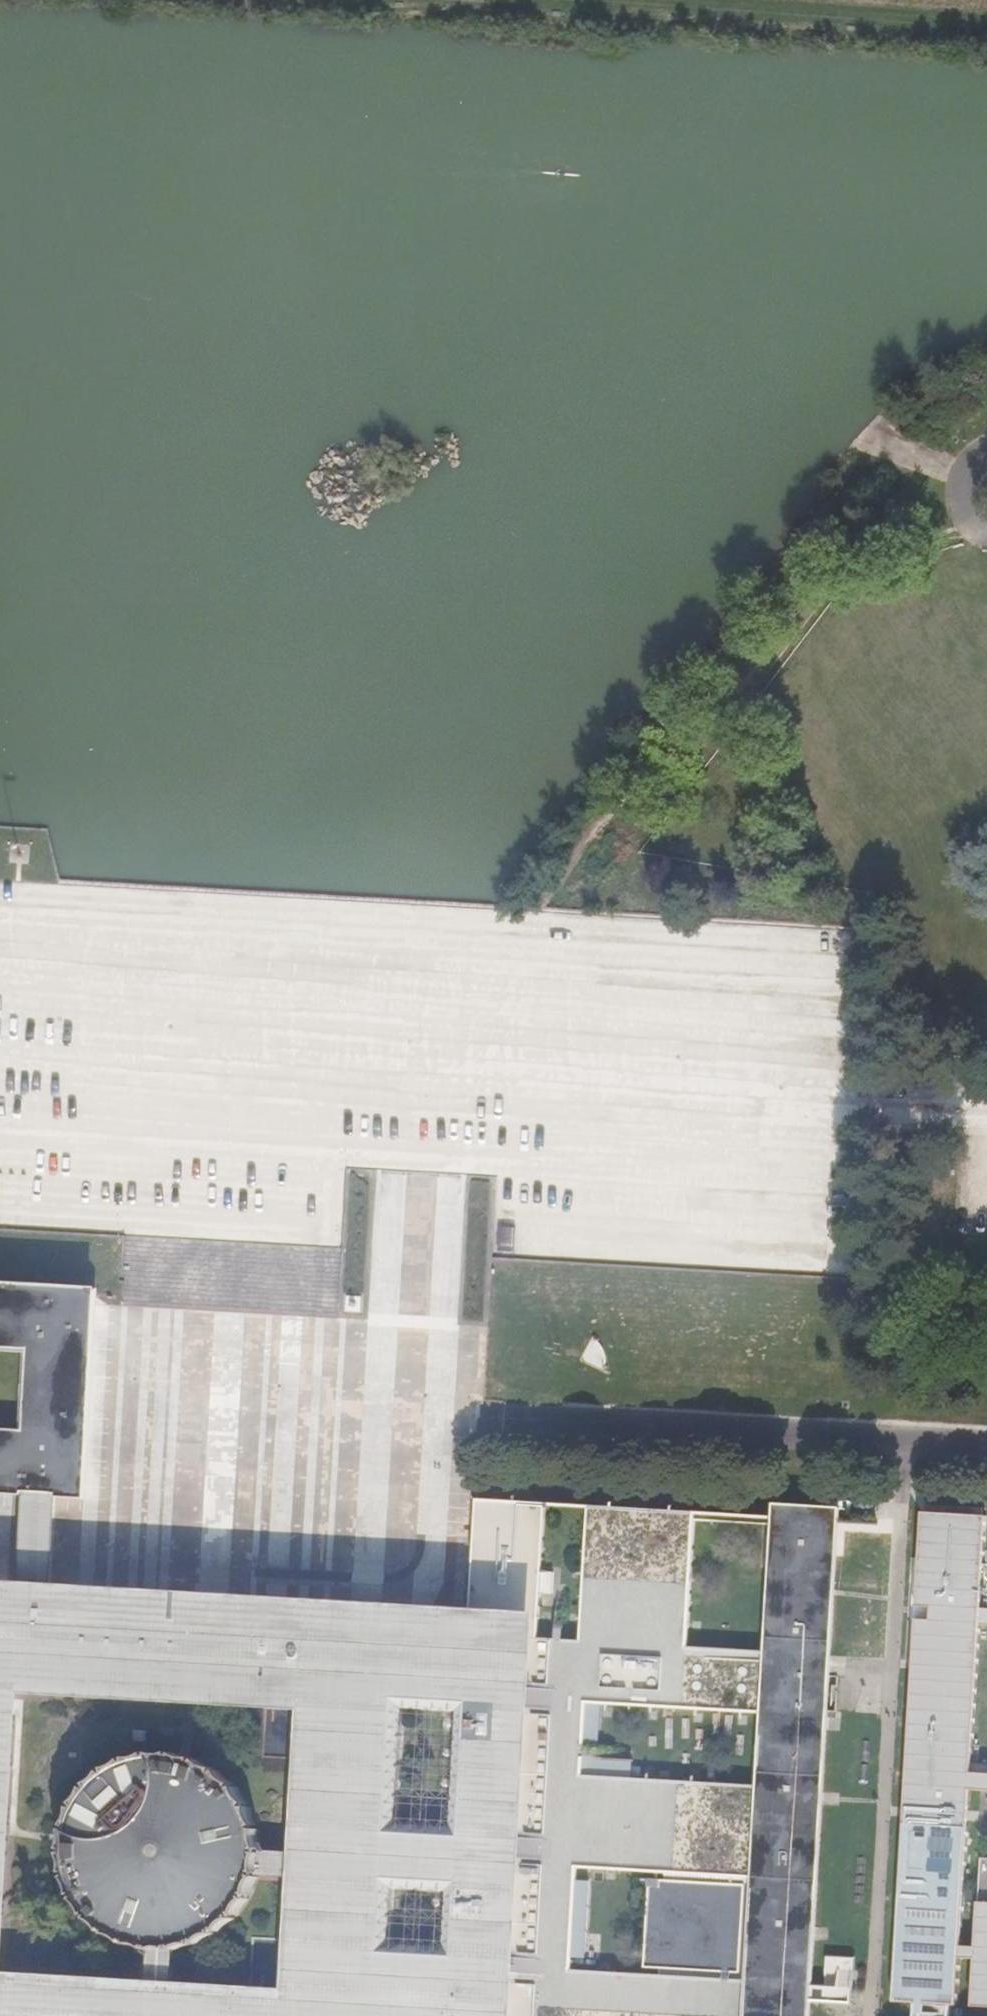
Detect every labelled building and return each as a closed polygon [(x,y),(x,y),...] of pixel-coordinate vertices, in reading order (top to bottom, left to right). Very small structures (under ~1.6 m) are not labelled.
[(59,1286),(0,1283),(0,1348),(33,1350),(29,1432),(0,1430),(0,1494),(27,1496),(60,1498),(90,1499),(102,1301),(102,1289),(59,1286)] [(54,1587),(60,1498),(27,1496),(21,1585),(54,1587)] [(547,1508),(590,1510),(582,1643),(545,1641),(523,2015),(748,2015),(761,1787),(582,1776),(586,1703),(765,1713),(768,1654),(689,1649),(696,1520),(776,1525),(776,1518),(480,1500),(473,1612),(541,1616),(547,1508)] [(843,1509),(808,1507),(777,1505),(776,1518),(776,1525),(768,1654),(765,1713),(761,1787),(748,2015),(813,2015),(843,1509)] [(984,1612),(986,1546),(986,1519),(926,1516),(923,1567),(911,1810),(901,2001),(960,2004),(962,1970),(979,1971),(977,2007),(986,2007),(986,1863),(985,1863),(980,1951),(965,1950),(975,1776),(986,1776),(986,1766),(975,1766),(982,1626),(986,1626),(986,1613),(984,1612)] [(545,1641),(547,1617),(541,1616),(473,1612),(464,1612),(84,1589),(54,1587),(21,1585),(0,1584),(0,2015),(523,2015),(545,1641)] [(263,1879),(266,1853),(266,1844),(264,1835),(262,1826),(258,1818),(254,1810),(249,1802),(244,1795),(238,1788),(231,1782),(223,1777),(215,1772),(207,1768),(198,1765),(189,1763),(180,1762),(171,1761),(162,1762),(153,1763),(144,1765),(136,1768),(127,1772),(119,1777),(112,1782),(105,1789),(99,1795),(93,1803),(89,1810),(85,1819),(82,1827),(79,1836),(78,1845),(77,1854),(77,1863),(79,1872),(81,1881),(84,1890),(87,1898),(92,1906),(97,1914),(103,1921),(110,1927),(117,1932),(125,1937),(133,1942),(141,1945),(150,1947),(156,1948),(181,1949),(187,1949),(195,1947),(204,1944),(213,1941),(221,1936),(228,1931),(235,1925),(242,1919),(248,1912),(253,1904),(257,1896),(261,1888),(263,1879)]
